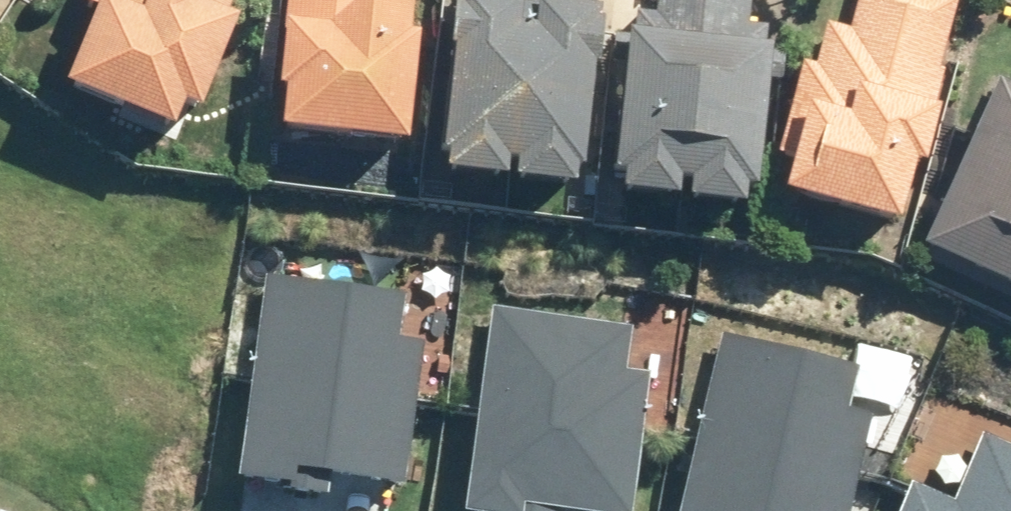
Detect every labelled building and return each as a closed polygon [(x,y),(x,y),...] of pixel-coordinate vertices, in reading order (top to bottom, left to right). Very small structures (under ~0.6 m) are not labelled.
[(84,8),(96,13),(63,92),(170,137),(182,111),(199,119),(236,25),(226,18),(233,0),(87,0),(84,8)] [(276,96),(283,98),(278,136),(406,151),(419,40),(409,40),(413,0),(287,0),(276,96)] [(576,0),(460,0),(460,7),(454,6),(448,55),(453,55),(440,160),(448,162),(447,178),(505,185),(508,169),(518,169),(516,187),(573,192),(576,176),(583,178),(594,71),(599,71),(605,24),(600,22),(602,12),(594,12),(596,3),(576,1),(576,0)] [(752,0),(659,0),(658,16),(640,14),(637,35),(631,35),(631,41),(615,39),(612,72),(625,73),(612,180),(625,181),(622,200),(678,207),(679,190),(690,190),(689,208),(744,215),(747,197),(757,199),(771,86),(784,87),(786,57),(775,57),(775,51),(765,51),(768,32),(749,28),(752,0)] [(957,1),(954,0),(860,0),(852,30),(828,25),(816,69),(803,65),(778,160),(793,165),(784,201),(900,234),(917,172),(928,175),(943,116),(937,113),(948,72),(940,70),(957,1)] [(923,253),(1010,291),(1010,84),(1001,79),(923,253)] [(270,280),(244,479),(323,489),(325,472),(400,482),(417,345),(395,342),(400,297),(270,280)] [(471,510),(554,510),(554,505),(602,510),(627,510),(644,377),(619,374),(624,330),(497,314),(471,510)] [(683,510),(845,510),(866,420),(842,414),(852,368),(722,338),(683,510)] [(989,428),(951,510),(1010,510),(1010,438),(989,428)] [(920,499),(915,510),(947,510),(920,499)]
